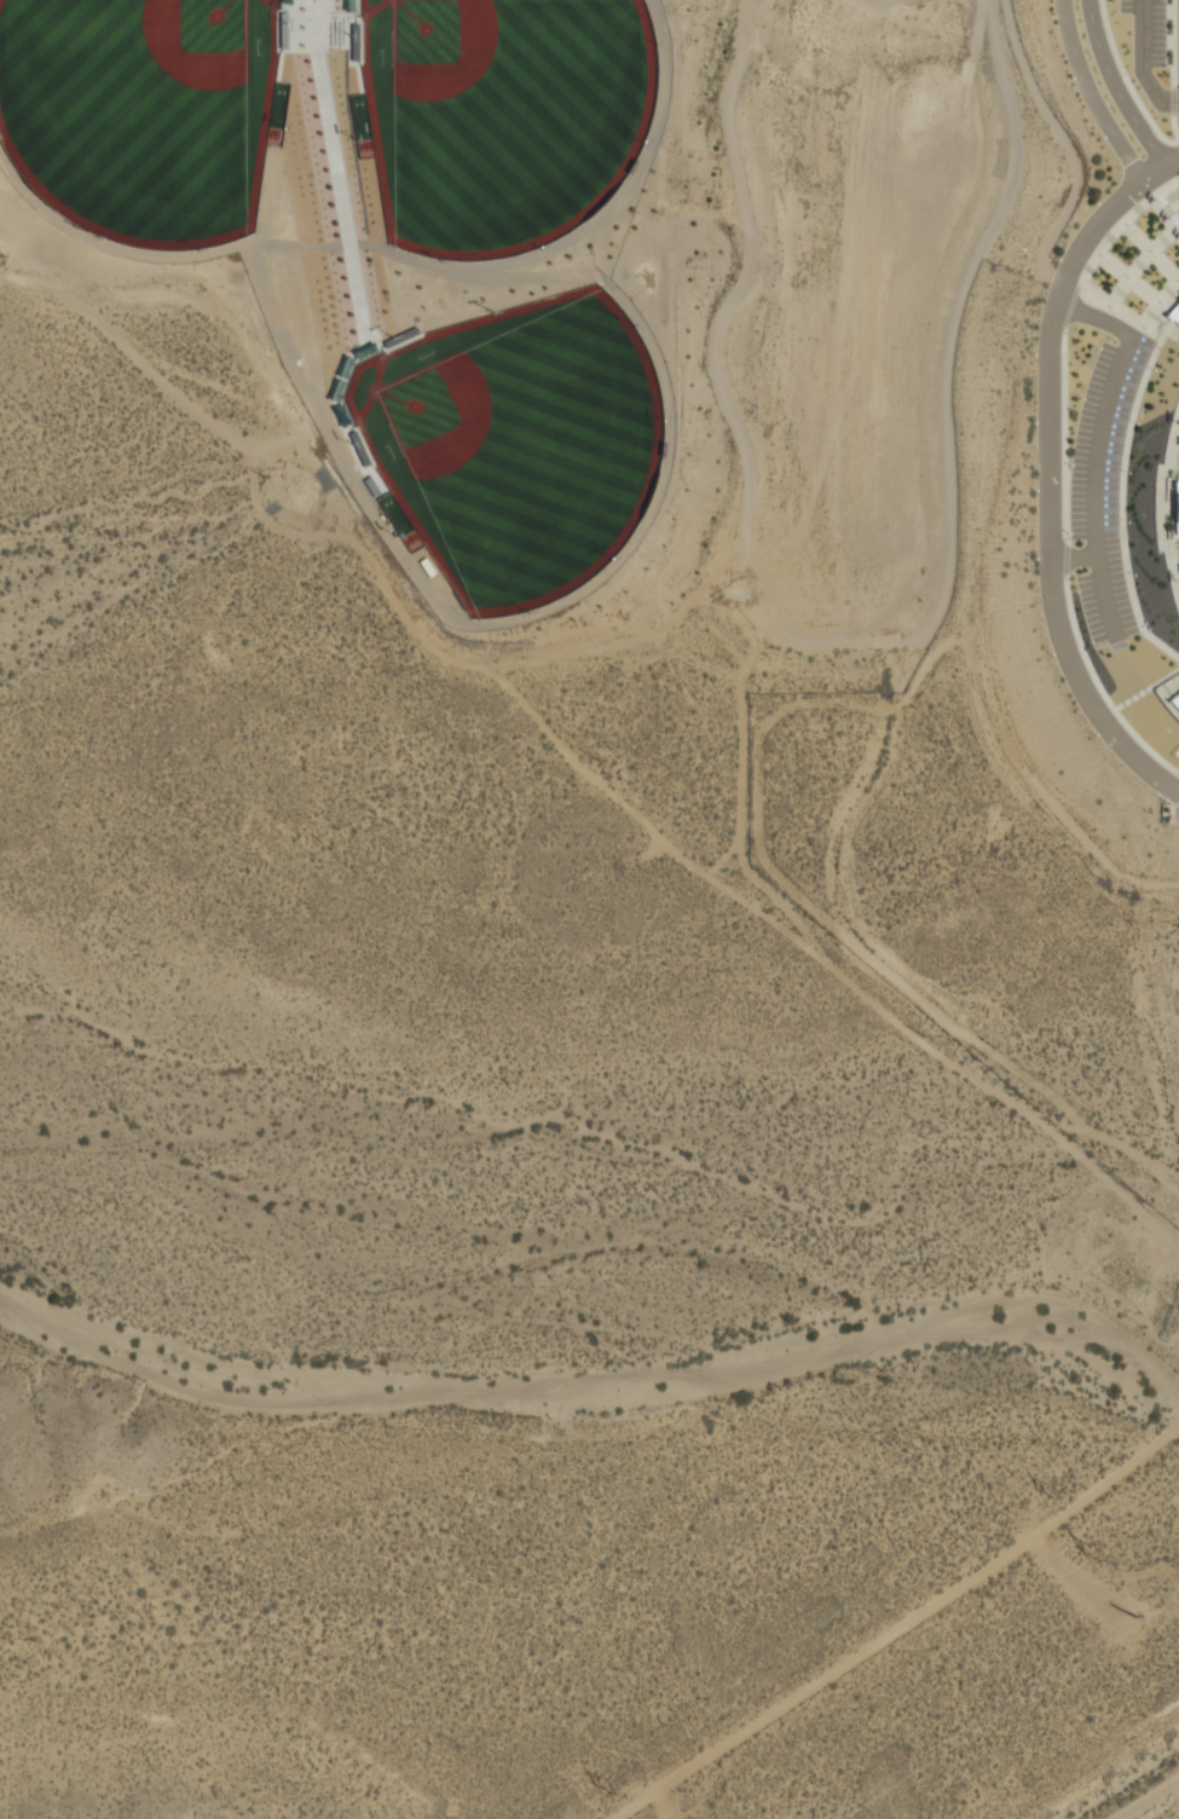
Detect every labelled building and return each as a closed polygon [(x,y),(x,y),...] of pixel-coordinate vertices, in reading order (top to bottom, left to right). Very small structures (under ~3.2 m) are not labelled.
[(1158,689),(1178,721),(1178,666),(1158,689)]
